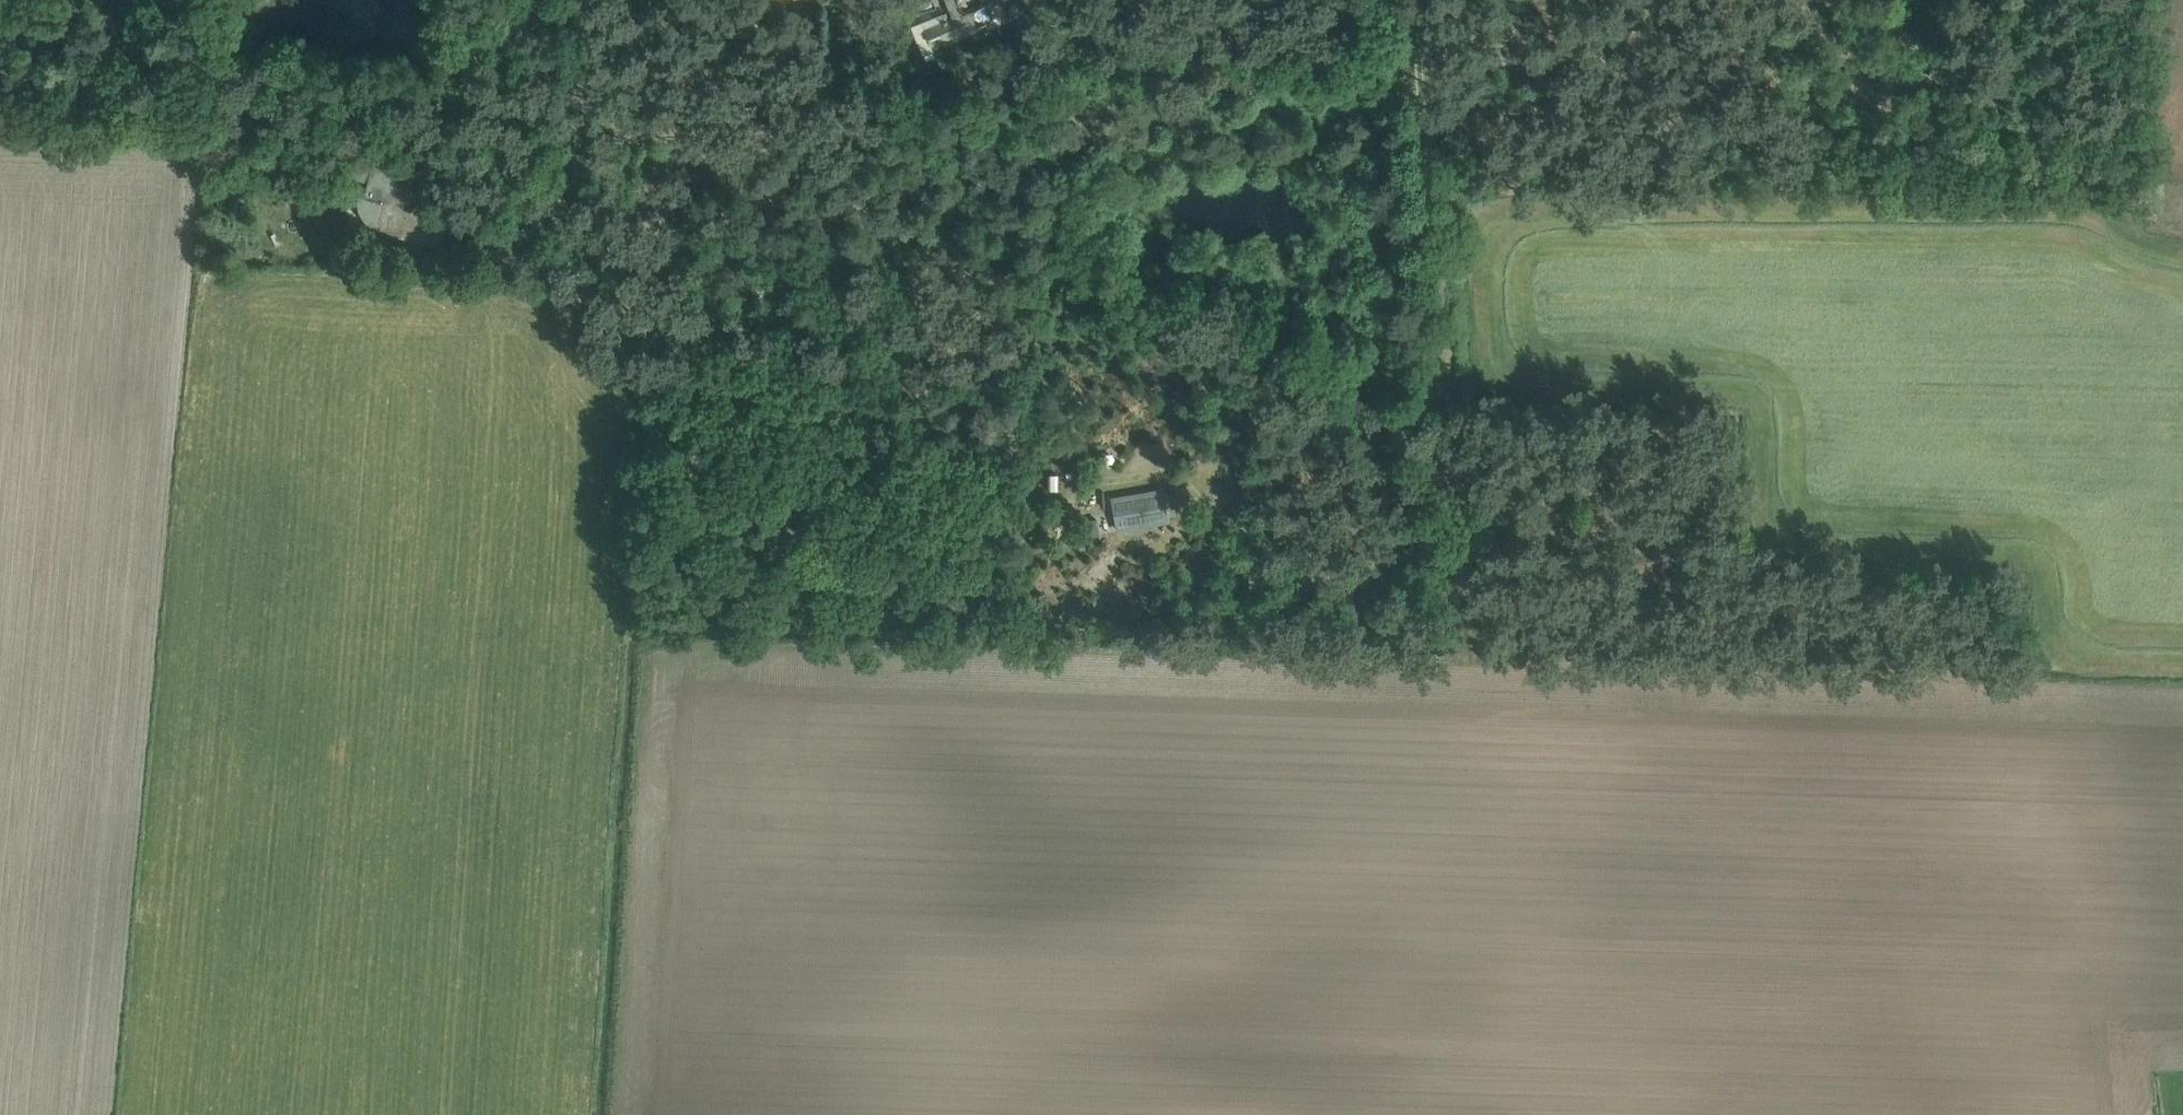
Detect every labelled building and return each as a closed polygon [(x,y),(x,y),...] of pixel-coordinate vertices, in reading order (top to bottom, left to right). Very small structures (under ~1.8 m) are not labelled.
[(1006,16),(1000,0),(945,0),(950,12),(923,23),(932,46),(1006,16)] [(409,203),(412,193),(418,170),(374,158),(364,195),(359,194),(358,203),(359,209),(361,216),(365,221),(370,225),(376,226),(375,229),(401,235),(401,237),(427,244),(437,242),(444,234),(448,216),(412,206),(409,203)] [(358,163),(353,180),(364,183),(369,165),(358,163)] [(1119,524),(1164,516),(1160,495),(1115,503),(1119,524)]
